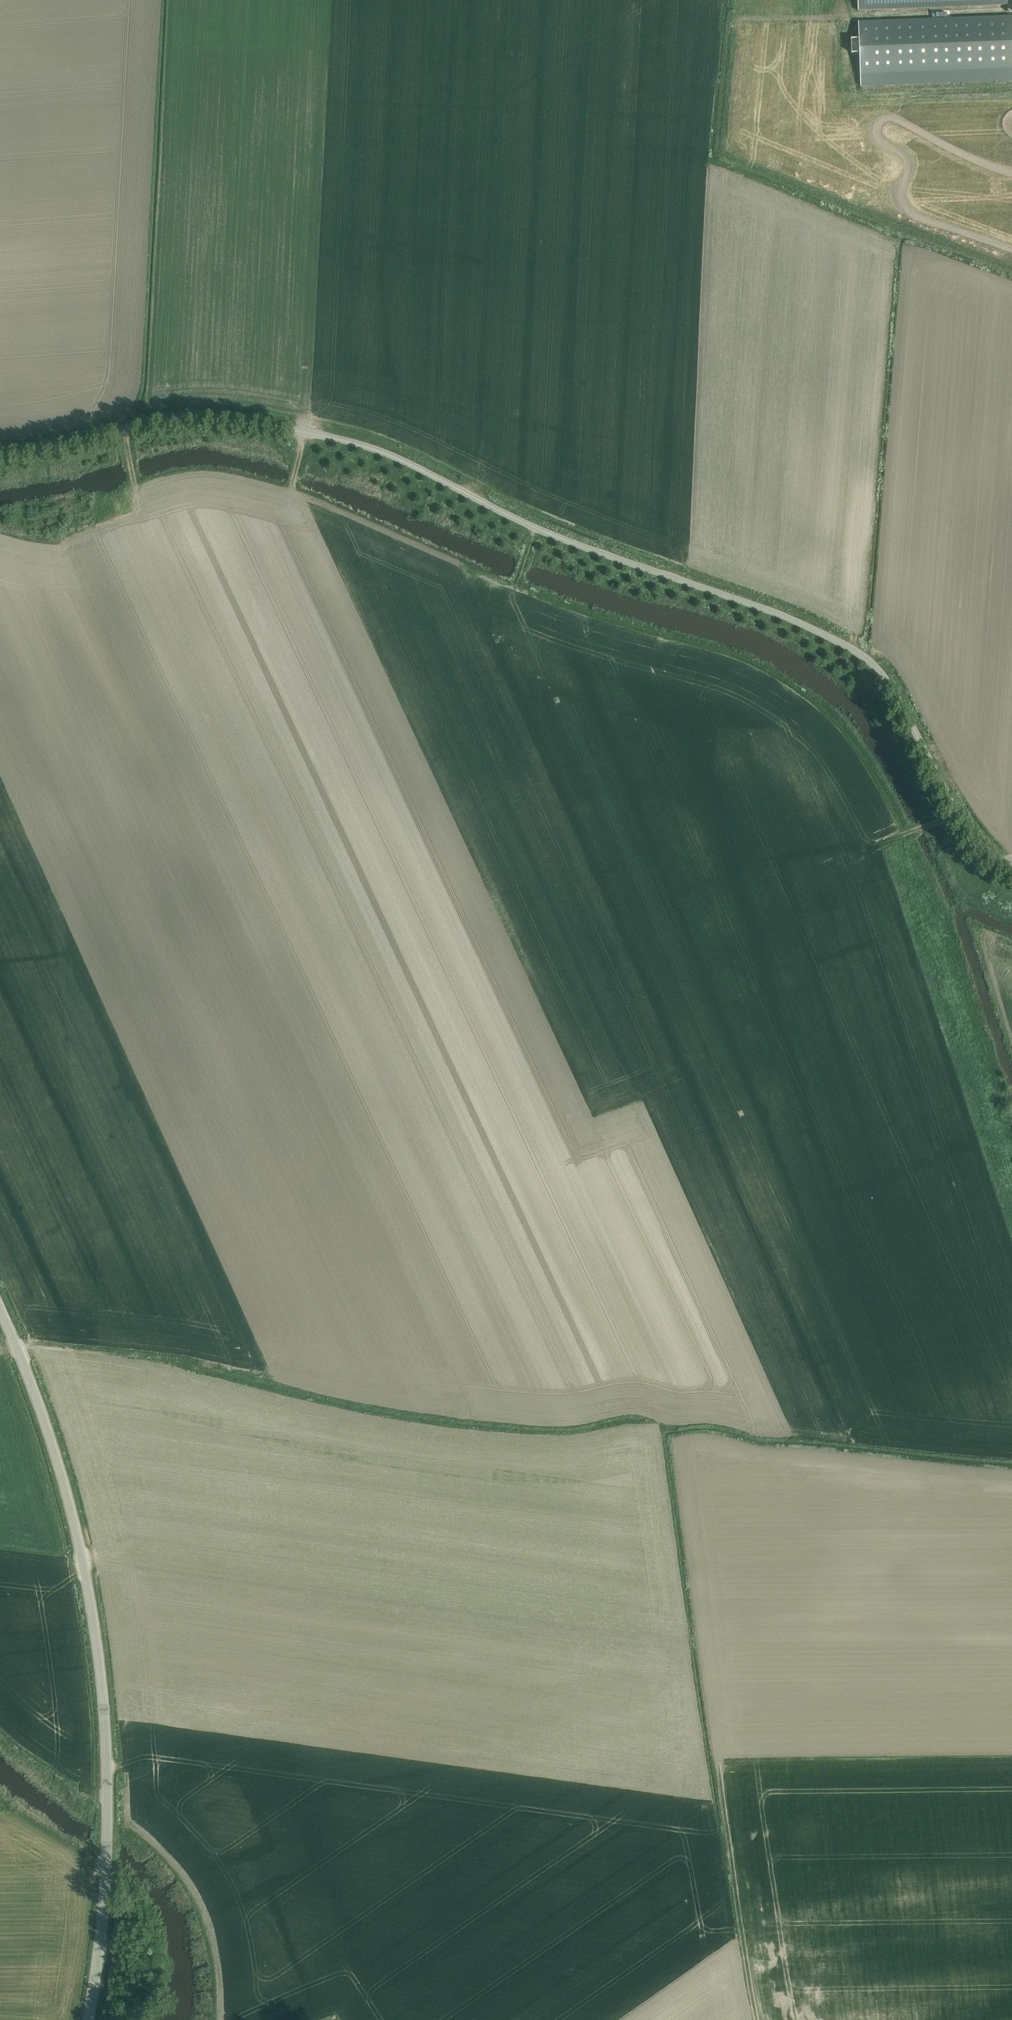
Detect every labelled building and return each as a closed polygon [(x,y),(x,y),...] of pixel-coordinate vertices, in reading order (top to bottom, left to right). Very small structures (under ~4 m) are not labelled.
[(858,10),(1011,5),(1011,0),(858,0),(858,10)] [(858,23),(861,87),(1011,81),(1011,17),(858,23)]
